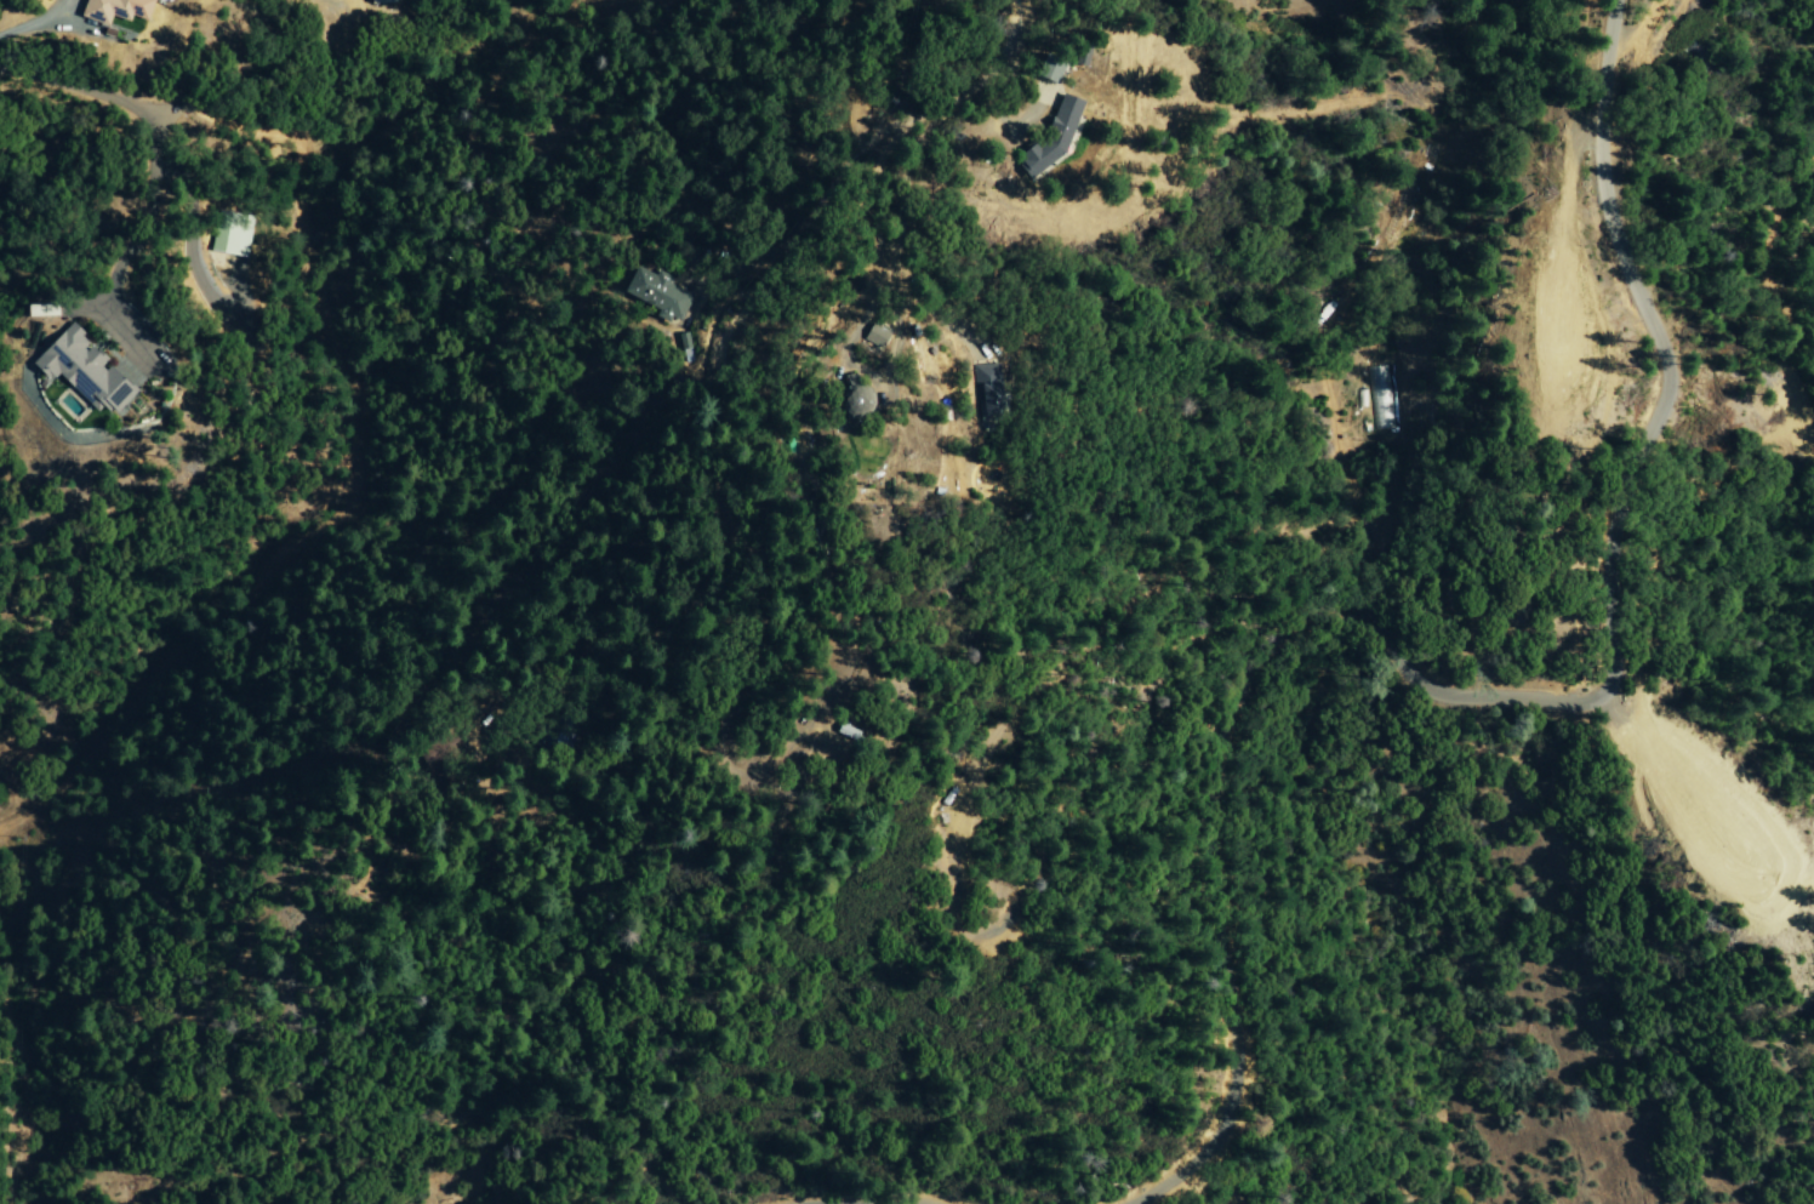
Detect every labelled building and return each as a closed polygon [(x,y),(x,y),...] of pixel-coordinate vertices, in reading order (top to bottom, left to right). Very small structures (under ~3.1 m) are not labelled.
[(78,18),(106,27),(109,16),(127,22),(130,16),(145,21),(152,0),(84,0),(78,18)] [(1055,84),(1061,58),(1041,53),(1034,78),(1055,84)] [(210,252),(246,258),(252,218),(217,212),(210,252)] [(623,293),(658,310),(654,317),(667,323),(673,313),(682,317),(694,294),(636,266),(623,293)] [(25,365),(44,383),(51,375),(91,414),(97,407),(107,417),(130,394),(101,365),(103,362),(65,325),(25,365)] [(861,341),(879,350),(887,334),(869,325),(861,341)] [(980,416),(1002,414),(998,364),(976,366),(980,416)] [(1369,367),(1372,430),(1395,429),(1392,366),(1369,367)] [(870,390),(842,386),(838,415),(866,419),(870,390)]
